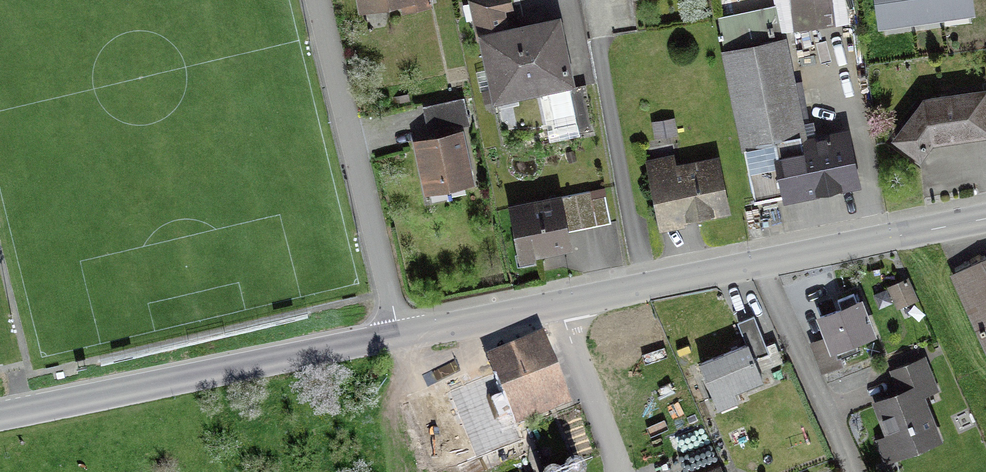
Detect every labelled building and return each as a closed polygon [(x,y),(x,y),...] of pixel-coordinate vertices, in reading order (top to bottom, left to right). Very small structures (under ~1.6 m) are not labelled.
[(427,6),(425,0),(383,0),(385,7),(400,3),(402,11),(427,6)] [(478,40),(480,39),(480,37),(504,32),(499,11),(508,9),(506,0),(475,0),(470,1),(478,40)] [(835,23),(832,0),(802,0),(805,27),(835,23)] [(877,21),(968,9),(967,0),(874,0),(877,21)] [(801,137),(781,41),(770,43),(769,36),(772,36),(770,27),(767,28),(765,18),(735,24),(734,16),(716,20),(719,35),(716,36),(717,41),(720,40),(753,203),(854,182),(844,137),(828,140),(828,138),(825,139),(825,141),(801,146),(799,137),(801,137)] [(480,39),(493,100),(569,84),(556,21),(504,32),(480,37),(480,39)] [(576,131),(591,128),(584,89),(569,92),(576,131)] [(983,94),(921,102),(894,140),(918,158),(930,141),(985,133),(985,118),(983,94)] [(465,124),(460,101),(425,109),(429,132),(465,124)] [(467,182),(457,135),(416,144),(424,185),(439,182),(446,186),(467,182)] [(646,172),(657,222),(724,209),(715,164),(671,173),(670,167),(646,172)] [(529,251),(530,255),(562,249),(559,236),(566,235),(565,233),(608,224),(603,197),(589,200),(588,192),(510,208),(519,253),(529,251)] [(951,276),(985,352),(985,260),(951,276)] [(895,305),(912,297),(905,281),(887,288),(895,305)] [(851,295),(836,301),(839,310),(819,318),(827,337),(810,343),(822,373),(841,365),(834,349),(869,336),(856,303),(854,304),(851,295)] [(763,347),(752,317),(736,323),(745,346),(698,364),(712,399),(760,380),(749,352),(763,347)] [(563,392),(540,337),(522,345),(528,360),(431,399),(427,387),(403,397),(434,471),(435,471),(456,464),(457,466),(519,441),(509,414),(563,392)] [(922,361),(894,372),(903,395),(876,406),(894,453),(934,437),(918,397),(933,391),(922,361)]
